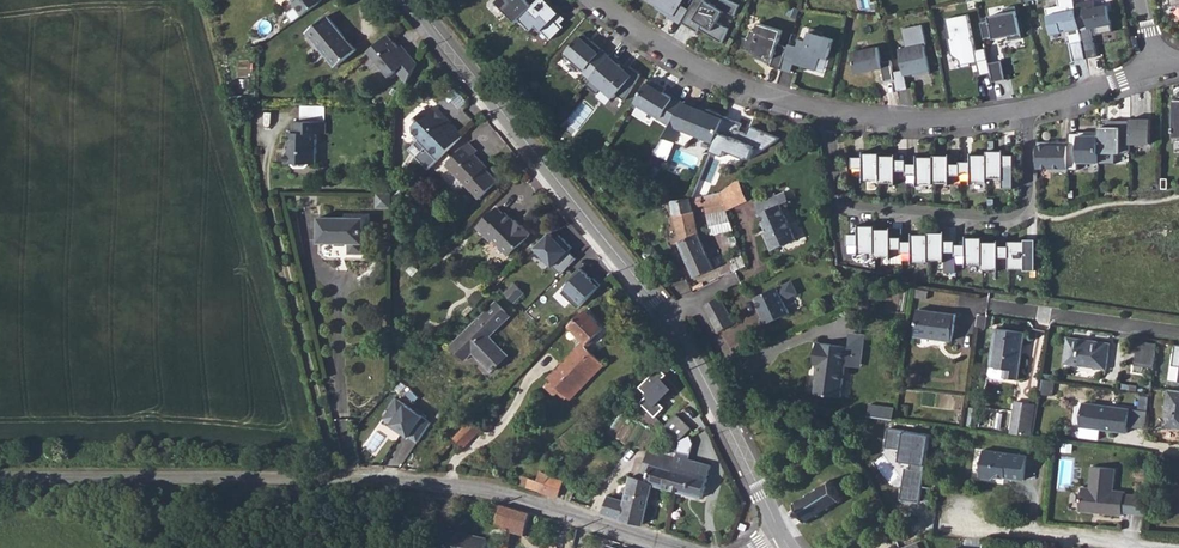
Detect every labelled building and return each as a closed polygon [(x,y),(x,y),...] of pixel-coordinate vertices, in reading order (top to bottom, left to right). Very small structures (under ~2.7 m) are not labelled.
[(293,2),(294,8),(301,17),(323,0),(292,0),(293,2)] [(520,18),(539,0),(498,0),(496,2),(516,22),(520,18)] [(550,40),(564,26),(561,23),(565,18),(547,0),(539,0),(520,18),(532,30),(537,26),(550,40)] [(663,9),(661,11),(680,24),(681,22),(689,10),(681,5),(683,0),(648,0),(663,9)] [(689,10),(681,22),(699,33),(699,32),(697,30),(698,28),(721,42),(729,28),(718,21),(727,10),(737,15),(742,6),(733,0),(721,0),(717,6),(707,0),(695,0),(689,10)] [(1080,33),(1075,4),(1074,0),(1058,0),(1059,5),(1046,8),(1051,32),(1067,29),(1068,36),(1080,33)] [(1093,0),(1075,4),(1080,33),(1082,41),(1086,58),(1097,56),(1090,27),(1094,26),(1096,35),(1113,31),(1107,5),(1095,8),(1093,0)] [(990,20),(980,22),(984,39),(999,36),(999,38),(1008,36),(1009,41),(1023,38),(1016,6),(1004,8),(1005,13),(989,16),(990,20)] [(961,67),(971,65),(971,63),(977,62),(980,75),(991,73),(989,63),(986,48),(975,50),(968,14),(945,19),(949,39),(948,39),(951,55),(960,61),(961,67)] [(308,31),(337,65),(356,50),(327,15),(308,31)] [(773,58),(770,66),(781,69),(788,47),(778,44),(783,30),(759,22),(756,31),(750,29),(747,38),(745,37),(742,48),(756,52),(755,55),(766,58),(767,56),(773,58)] [(903,70),(893,73),(896,85),(897,91),(907,89),(904,75),(913,73),(914,76),(930,73),(924,45),(926,44),(922,25),(902,29),(906,48),(899,50),(903,70)] [(788,47),(781,69),(791,72),(794,63),(816,70),(820,57),(827,59),(834,40),(822,36),(823,32),(811,28),(807,42),(800,40),(797,47),(788,44),(788,47)] [(591,78),(610,56),(582,33),(564,55),(591,78)] [(409,61),(388,35),(368,52),(390,77),(397,72),(406,83),(417,64),(409,61)] [(1070,43),(1074,61),(1086,59),(1086,58),(1082,41),(1070,43)] [(853,58),(857,79),(883,74),(886,87),(896,85),(893,73),(892,65),(882,67),(879,52),(853,58)] [(616,94),(624,100),(641,74),(630,67),(626,71),(618,64),(619,62),(611,55),(610,56),(591,78),(586,84),(597,94),(602,88),(613,97),(616,94)] [(1002,60),(989,63),(991,73),(993,82),(1006,79),(1002,60)] [(670,125),(684,102),(674,96),(673,98),(663,92),(665,89),(649,79),(634,103),(670,125)] [(716,137),(725,116),(685,100),(684,102),(670,125),(664,136),(687,146),(689,139),(705,133),(716,137)] [(449,122),(433,105),(430,108),(434,112),(433,116),(438,121),(442,121),(446,125),(449,122)] [(446,125),(442,121),(438,121),(433,116),(434,112),(430,108),(425,108),(415,118),(417,120),(408,129),(418,139),(417,140),(425,149),(419,155),(429,168),(463,135),(449,122),(446,125)] [(764,150),(780,138),(751,126),(748,134),(739,130),(742,123),(725,116),(716,137),(711,150),(724,156),(727,149),(751,159),(756,147),(764,150)] [(1130,118),(1130,120),(1130,143),(1151,143),(1151,118),(1130,118)] [(1099,127),(1099,135),(1099,152),(1130,152),(1130,143),(1130,120),(1109,120),(1109,127),(1099,127)] [(317,165),(318,134),(326,134),(327,121),(293,121),(293,133),(288,134),(288,148),(285,152),(285,162),(294,163),(296,167),(307,168),(311,164),(317,165)] [(1068,133),(1068,141),(1068,169),(1078,169),(1078,162),(1099,162),(1099,152),(1099,135),(1092,135),(1092,131),(1079,131),(1079,133),(1068,133)] [(483,164),(474,155),(478,151),(478,150),(469,141),(445,165),(478,199),(496,181),(486,172),(481,166),(483,164)] [(1068,141),(1037,141),(1037,168),(1051,168),(1051,171),(1068,171),(1068,169),(1068,141)] [(988,149),(988,154),(988,176),(1005,176),(1005,172),(1015,172),(1015,153),(1005,153),(1005,149),(988,149)] [(866,157),(856,157),(856,175),(866,175),(866,180),(882,180),(882,156),(882,153),(866,153),(866,157)] [(962,157),(962,159),(962,176),(972,176),(972,180),(988,180),(988,176),(988,154),(972,154),(972,157),(962,157)] [(935,155),(935,156),(935,182),(952,182),(952,177),(962,177),(962,176),(962,159),(952,159),(952,155),(935,155)] [(899,156),(882,156),(882,180),(882,182),(899,182),(899,178),(909,178),(909,160),(909,159),(899,159),(899,156)] [(919,160),(909,160),(909,178),(909,179),(919,179),(919,183),(935,183),(935,182),(935,156),(919,156),(919,160)] [(740,181),(729,189),(721,191),(727,208),(747,199),(740,181)] [(379,191),(379,206),(394,207),(393,192),(379,191)] [(708,213),(727,208),(721,191),(710,194),(704,195),(707,205),(708,213)] [(756,204),(768,231),(789,224),(781,205),(789,201),(786,192),(756,204)] [(704,195),(691,197),(672,200),(674,213),(670,214),(671,219),(674,218),(681,240),(678,241),(686,258),(707,251),(699,234),(693,208),(707,205),(704,195)] [(515,223),(504,211),(503,213),(497,207),(477,226),(489,240),(491,239),(508,255),(512,255),(515,252),(513,251),(527,237),(526,235),(528,233),(520,225),(519,227),(515,223)] [(320,242),(351,243),(352,255),(366,256),(366,218),(320,217),(320,242)] [(764,233),(770,249),(795,240),(789,224),(768,231),(764,233)] [(861,228),(851,228),(851,247),(861,247),(861,251),(878,251),(878,228),(878,225),(861,225),(861,228)] [(894,228),(878,228),(878,251),(878,255),(894,255),(894,251),(904,251),(904,237),(904,232),(894,232),(894,228)] [(577,257),(553,231),(536,246),(562,274),(577,257)] [(931,231),(931,233),(931,258),(947,258),(947,254),(957,254),(958,240),(957,235),(947,235),(947,231),(931,231)] [(914,237),(904,237),(904,251),(904,256),(914,255),(914,260),(931,260),(931,258),(931,233),(914,233),(914,237)] [(967,240),(958,240),(957,254),(958,259),(968,259),(968,263),(984,263),(984,240),(984,236),(968,236),(967,240)] [(1011,240),(1011,244),(1011,262),(1011,266),(1027,266),(1027,264),(1032,264),(1032,274),(1037,274),(1037,238),(1027,238),(1027,240),(1011,240)] [(1000,240),(984,240),(984,263),(984,267),(1000,267),(1000,263),(1011,262),(1011,244),(1000,244),(1000,240)] [(660,254),(654,246),(645,253),(651,261),(660,254)] [(686,258),(694,277),(714,268),(707,251),(686,258)] [(563,287),(581,303),(597,286),(580,269),(563,287)] [(791,280),(756,296),(762,311),(760,312),(765,323),(790,312),(784,299),(797,293),(791,280)] [(506,293),(516,303),(526,293),(516,283),(506,293)] [(916,298),(927,300),(929,291),(917,289),(916,298)] [(703,301),(709,313),(726,307),(720,296),(718,296),(717,295),(703,301)] [(473,351),(492,371),(508,354),(490,336),(510,316),(497,302),(452,345),(466,359),(473,351)] [(709,313),(717,329),(733,321),(726,307),(709,313)] [(561,391),(569,399),(604,364),(586,345),(604,328),(586,310),(571,325),(584,339),(578,346),(581,349),(550,380),(561,391)] [(915,336),(951,342),(955,315),(918,310),(915,336)] [(1002,377),(1018,379),(1024,331),(994,327),(989,365),(1003,367),(1002,377)] [(844,347),(813,342),(810,365),(815,366),(812,393),(838,397),(842,364),(857,366),(861,334),(846,332),(844,347)] [(1067,335),(1063,362),(1106,368),(1110,342),(1093,339),(1092,342),(1082,341),(1083,338),(1067,335)] [(1136,350),(1154,353),(1155,343),(1138,341),(1136,350)] [(1134,365),(1152,367),(1154,353),(1136,350),(1134,365)] [(655,416),(664,407),(659,402),(673,388),(662,378),(665,375),(658,367),(639,386),(647,394),(640,402),(655,416)] [(1054,380),(1042,378),(1040,393),(1052,394),(1054,380)] [(561,391),(550,380),(545,385),(555,396),(561,391)] [(1178,428),(1178,391),(1169,390),(1164,426),(1178,428)] [(418,442),(433,421),(399,397),(384,418),(418,442)] [(1013,431),(1028,433),(1032,403),(1017,401),(1013,431)] [(1113,407),(1066,403),(1063,426),(1111,431),(1111,425),(1113,407)] [(755,408),(758,414),(764,411),(761,405),(755,408)] [(1131,409),(1113,407),(1111,425),(1129,427),(1131,409)] [(1132,408),(1131,424),(1139,424),(1140,408),(1132,408)] [(662,423),(677,436),(689,424),(675,411),(662,423)] [(465,446),(480,430),(470,420),(456,436),(465,446)] [(901,499),(920,502),(929,435),(890,431),(888,447),(900,448),(898,461),(906,462),(901,499)] [(653,484),(669,488),(674,468),(673,467),(677,452),(673,451),(672,455),(649,449),(642,472),(633,470),(632,475),(654,481),(653,484)] [(1027,455),(984,449),(980,478),(992,479),(997,475),(1004,476),(1004,477),(1024,480),(1027,455)] [(669,488),(702,497),(711,464),(686,458),(687,453),(677,451),(677,452),(673,467),(674,468),(669,488)] [(1111,492),(1113,471),(1093,468),(1090,490),(1082,489),(1079,513),(1122,517),(1122,515),(1146,517),(1148,498),(1124,496),(1124,494),(1111,492)] [(518,484),(540,491),(560,498),(564,484),(548,478),(551,475),(541,471),(537,480),(522,475),(518,484)] [(620,519),(643,524),(653,484),(654,481),(632,475),(625,500),(620,519)] [(807,521),(808,523),(810,521),(809,519),(818,514),(819,516),(821,514),(820,513),(828,507),(829,509),(832,508),(831,506),(840,500),(841,502),(843,501),(842,499),(844,497),(842,495),(841,497),(839,494),(840,494),(836,486),(834,487),(833,484),(835,483),(833,480),(831,482),(830,479),(828,481),(829,483),(820,489),(819,487),(816,488),(818,490),(810,495),(808,493),(806,494),(807,497),(798,502),(797,500),(794,501),(796,504),(793,505),(795,507),(797,506),(803,516),(804,516),(805,519),(803,520),(804,522),(807,521)] [(604,513),(620,519),(625,500),(610,496),(604,513)] [(515,533),(546,542),(552,521),(521,512),(497,505),(494,504),(491,515),(500,518),(499,525),(511,528),(506,547),(511,547),(515,533)] [(490,540),(452,532),(451,535),(439,532),(436,547),(488,547),(490,540)]
